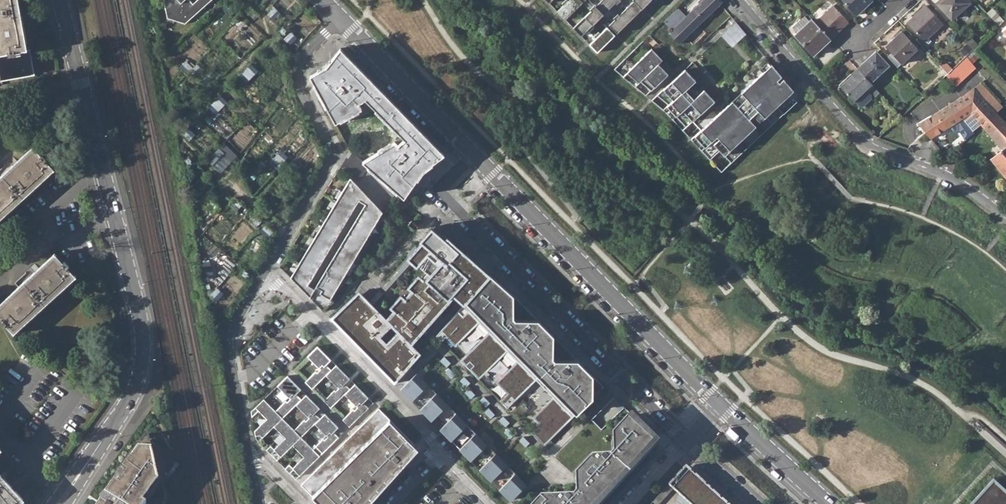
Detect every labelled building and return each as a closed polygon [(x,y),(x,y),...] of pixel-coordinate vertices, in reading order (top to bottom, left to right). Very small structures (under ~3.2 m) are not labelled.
[(33,75),(29,49),(26,50),(17,0),(0,0),(0,81),(33,75)] [(167,18),(185,24),(211,0),(163,0),(167,18)] [(565,18),(583,1),(582,0),(564,0),(562,2),(564,4),(557,10),(565,18)] [(573,27),(581,35),(588,29),(590,30),(594,26),(592,24),(599,18),(601,15),(617,0),(600,0),(593,7),(591,9),(573,27)] [(591,9),(593,7),(586,0),(582,0),(583,1),(591,9)] [(609,24),(617,32),(642,8),(650,0),(634,0),(609,24)] [(722,0),(701,0),(673,28),(671,27),(669,27),(668,29),(670,31),(669,31),(680,42),(723,1),(722,0)] [(770,0),(765,0),(760,5),(764,10),(772,2),(770,0)] [(856,15),(872,0),(842,0),(856,15)] [(969,0),(939,0),(937,2),(951,18),(970,1),(969,0)] [(848,21),(833,5),(815,22),(830,38),(848,21)] [(943,23),(925,5),(907,22),(924,41),(925,39),(928,37),(943,23)] [(1004,20),(993,8),(988,13),(999,25),(1004,20)] [(607,26),(615,34),(617,32),(609,24),(601,15),(599,18),(607,26)] [(815,22),(812,18),(810,20),(804,15),(792,26),(797,32),(795,34),(813,54),(830,38),(815,22)] [(737,21),(722,34),(733,46),(747,34),(737,21)] [(596,37),(589,43),(597,51),(615,34),(607,26),(601,32),(599,30),(594,35),(596,37)] [(918,48),(901,30),(885,46),(891,52),(887,56),(897,66),(918,48)] [(966,41),(973,49),(975,47),(968,39),(966,41)] [(351,59),(340,48),(326,67),(310,76),(335,123),(359,110),(356,104),(363,100),(402,140),(397,146),(395,144),(363,162),(404,198),(422,171),(444,154),(432,142),(372,80),(351,59)] [(652,49),(623,76),(645,95),(668,74),(659,64),(663,60),(652,49)] [(888,64),(875,50),(857,67),(870,81),(888,64)] [(952,68),(945,61),(941,65),(942,66),(947,73),(952,68)] [(738,106),(733,100),(691,139),(710,159),(719,151),(731,163),(797,102),(790,94),(779,82),(777,80),(781,76),(771,65),(742,92),(747,98),(738,106)] [(870,81),(857,67),(851,73),(852,74),(840,86),(858,104),(862,104),(870,96),(870,92),(866,87),(865,86),(870,81)] [(685,69),(658,94),(669,105),(663,110),(682,130),(715,100),(704,89),(700,93),(694,98),(692,96),(688,92),(686,89),(692,84),(696,80),(685,69)] [(783,79),(779,82),(790,94),(794,91),(783,79)] [(989,105),(996,112),(1002,107),(980,82),(974,87),(983,100),(989,105)] [(700,93),(692,84),(686,89),(688,92),(691,90),(694,94),(692,96),(694,98),(700,93)] [(983,100),(974,87),(961,96),(918,123),(930,137),(962,117),(973,130),(981,123),(976,118),(989,105),(983,100)] [(996,112),(989,105),(976,118),(981,123),(986,129),(999,115),(996,112)] [(890,117),(894,122),(901,115),(897,110),(890,117)] [(999,115),(986,129),(1004,148),(991,158),(1005,176),(1005,122),(999,115)] [(268,133),(258,123),(240,142),(251,152),(261,141),(263,143),(265,140),(263,138),(268,133)] [(52,169),(44,161),(45,160),(40,154),(39,155),(31,146),(0,176),(0,218),(52,169)] [(342,161),(348,168),(359,158),(353,151),(342,161)] [(206,161),(233,186),(241,176),(222,160),(220,161),(212,155),(206,161)] [(324,311),(330,300),(334,301),(386,214),(369,198),(351,178),(291,278),(304,291),(310,297),(324,311)] [(227,201),(238,210),(242,204),(232,195),(227,201)] [(203,209),(208,215),(218,206),(213,201),(203,209)] [(275,217),(279,220),(283,215),(279,212),(275,217)] [(408,225),(414,230),(418,226),(412,220),(408,225)] [(490,274),(435,225),(433,228),(421,242),(417,246),(412,252),(433,271),(430,274),(428,271),(427,272),(386,319),(373,305),(369,301),(363,295),(361,298),(359,300),(354,295),(331,318),(395,383),(421,353),(412,345),(455,296),(464,304),(490,274)] [(432,226),(420,240),(421,242),(433,228),(432,226)] [(409,255),(381,287),(385,291),(413,259),(427,272),(428,271),(430,274),(433,271),(412,252),(417,246),(416,244),(407,254),(409,255)] [(199,247),(201,253),(211,251),(210,245),(199,247)] [(13,333),(74,275),(66,267),(67,266),(62,261),(61,262),(53,253),(0,303),(0,321),(4,325),(5,324),(13,333)] [(464,304),(436,336),(442,341),(446,337),(455,329),(464,338),(480,322),(489,332),(460,360),(472,372),(480,364),(488,371),(508,351),(518,361),(503,376),(514,387),(507,394),(500,401),(508,409),(536,380),(540,377),(557,394),(553,397),(533,418),(540,425),(543,427),(538,432),(548,441),(604,387),(513,295),(490,274),(464,304)] [(209,292),(217,302),(223,298),(215,288),(209,292)] [(383,294),(379,290),(369,301),(373,305),(383,294)] [(359,291),(354,295),(359,300),(361,298),(363,295),(359,291)] [(464,338),(455,329),(446,337),(455,346),(464,338)] [(326,375),(331,370),(324,363),(329,358),(318,346),(307,356),(320,369),(317,373),(316,371),(305,382),(312,389),(326,375)] [(480,364),(472,372),(479,379),(488,371),(480,364)] [(345,394),(350,389),(343,382),(348,377),(346,374),(336,365),(331,370),(326,375),(339,388),(336,391),(335,390),(324,401),(331,408),(345,394)] [(511,469),(417,373),(400,389),(495,485),(511,469)] [(288,376),(277,386),(290,399),(287,402),(286,401),(275,411),(282,418),(296,404),(301,399),(294,392),(299,387),(288,376)] [(514,387),(503,376),(496,382),(507,394),(514,387)] [(553,397),(557,394),(540,377),(536,380),(553,397)] [(349,427),(369,408),(361,401),(366,396),(365,394),(355,384),(350,389),(345,394),(358,407),(354,410),(353,409),(342,420),(349,427)] [(301,399),(296,404),(309,417),(306,421),(305,419),(294,430),(301,437),(315,423),(320,418),(313,411),(318,406),(306,394),(301,399)] [(251,412),(252,417),(258,411),(266,419),(255,431),(256,436),(260,435),(263,438),(274,427),(282,418),(275,411),(264,399),(251,412)] [(320,503),(362,503),(397,465),(415,445),(379,408),(301,485),(320,503)] [(520,503),(602,503),(659,443),(628,411),(608,431),(608,450),(606,452),(587,452),(569,470),(569,488),(567,491),(534,490),(520,503)] [(320,418),(315,423),(328,437),(325,440),(323,438),(313,449),(320,456),(339,437),(331,430),(337,425),(325,413),(320,418)] [(293,445),(301,437),(294,430),(282,418),(274,427),(285,438),(274,449),(271,445),(266,449),(271,454),(275,450),(281,457),(293,445)] [(538,432),(543,427),(540,425),(532,433),(544,445),(548,441),(538,432)] [(149,435),(139,449),(152,449),(149,435)] [(300,476),(320,456),(313,449),(301,437),(293,445),(304,457),(293,468),(289,464),(285,469),(287,470),(290,473),(294,469),(300,476)] [(101,503),(147,503),(144,501),(159,480),(152,449),(139,449),(105,495),(101,503)] [(697,476),(696,477),(684,467),(651,503),(659,503),(670,493),(682,503),(727,503),(697,476)] [(518,476),(511,469),(495,485),(502,492),(518,476)] [(23,500),(0,474),(0,503),(19,503),(23,500)] [(993,477),(969,503),(1005,503),(1005,489),(993,477)]
